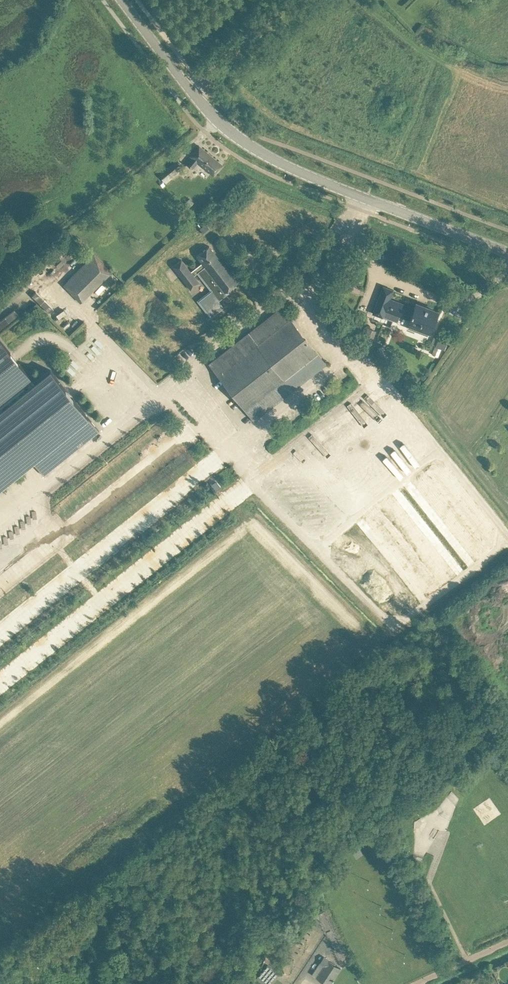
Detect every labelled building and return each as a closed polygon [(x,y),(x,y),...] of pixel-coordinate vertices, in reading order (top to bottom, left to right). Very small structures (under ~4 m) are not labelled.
[(214,175),(223,165),(199,145),(190,155),(192,157),(187,164),(192,169),(198,162),(214,175)] [(176,161),(160,174),(167,181),(183,168),(176,161)] [(184,206),(190,211),(195,205),(189,201),(184,206)] [(205,223),(200,228),(205,234),(210,229),(205,223)] [(226,291),(239,281),(223,260),(222,261),(209,245),(196,255),(202,263),(191,271),(181,259),(173,266),(190,289),(199,282),(194,275),(198,272),(212,289),(198,300),(211,316),(208,318),(225,306),(224,305),(223,306),(219,300),(229,292),(228,292),(227,293),(226,291)] [(94,254),(63,285),(80,302),(111,271),(94,254)] [(16,284),(6,292),(12,299),(21,291),(16,284)] [(392,290),(383,286),(373,312),(382,315),(385,308),(410,318),(408,322),(429,331),(437,311),(416,303),(414,308),(388,298),(392,290)] [(48,310),(52,307),(36,289),(0,321),(0,328),(1,329),(36,297),(48,310)] [(253,419),(325,363),(281,308),(209,364),(253,419)] [(371,342),(375,331),(368,328),(363,339),(371,342)] [(80,446),(99,430),(50,369),(34,382),(0,340),(0,487),(69,432),(80,446)] [(359,845),(352,849),(356,857),(363,853),(359,845)] [(328,983),(330,983),(333,979),(334,980),(335,978),(334,978),(341,968),(324,957),(321,962),(325,964),(317,977),(328,983)] [(257,977),(265,983),(268,983),(278,972),(268,964),(257,977)]
